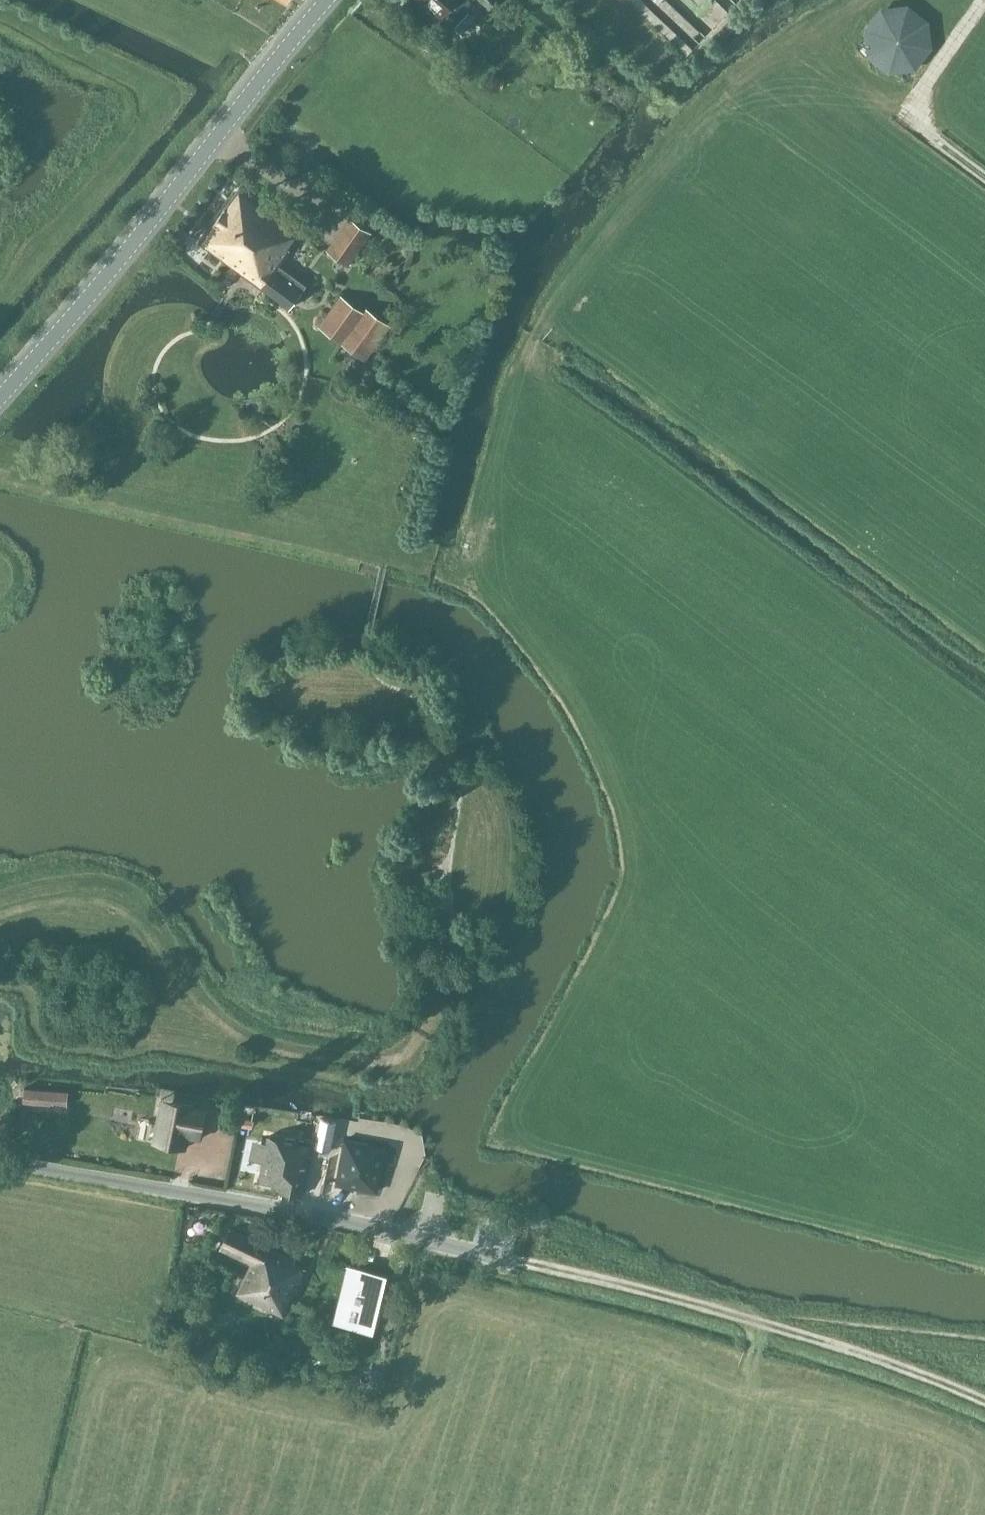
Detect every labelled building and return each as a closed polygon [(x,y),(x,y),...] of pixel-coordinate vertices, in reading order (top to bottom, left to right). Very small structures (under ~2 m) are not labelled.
[(453,28),(475,4),(470,0),(420,0),(440,18),(441,18),(453,28)] [(490,8),(498,0),(481,0),(490,8)] [(687,60),(743,0),(622,0),(687,60)] [(881,8),(864,30),(868,57),(889,73),(916,70),(933,49),(929,22),(908,5),(881,8)] [(297,231),(240,190),(201,245),(290,309),(307,285),(279,265),(288,252),(284,249),(297,231)] [(371,233),(350,218),(327,251),(348,266),(371,233)] [(342,296),(319,327),(365,360),(390,326),(367,309),(364,313),(342,296)] [(68,1106),(69,1103),(70,1090),(25,1087),(23,1102),(68,1106)] [(185,1148),(187,1137),(201,1140),(206,1111),(192,1108),(192,1105),(163,1099),(154,1142),(185,1148)] [(281,1188),(280,1192),(301,1196),(311,1145),(267,1136),(258,1180),(272,1182),(272,1186),(281,1188)] [(344,1139),(336,1184),(376,1191),(385,1147),(344,1139)] [(231,1229),(220,1249),(251,1264),(237,1293),(282,1316),(303,1269),(291,1263),(293,1259),(231,1229)] [(352,1266),(337,1321),(372,1330),(386,1275),(352,1266)] [(278,1335),(271,1352),(279,1355),(285,1338),(278,1335)]
